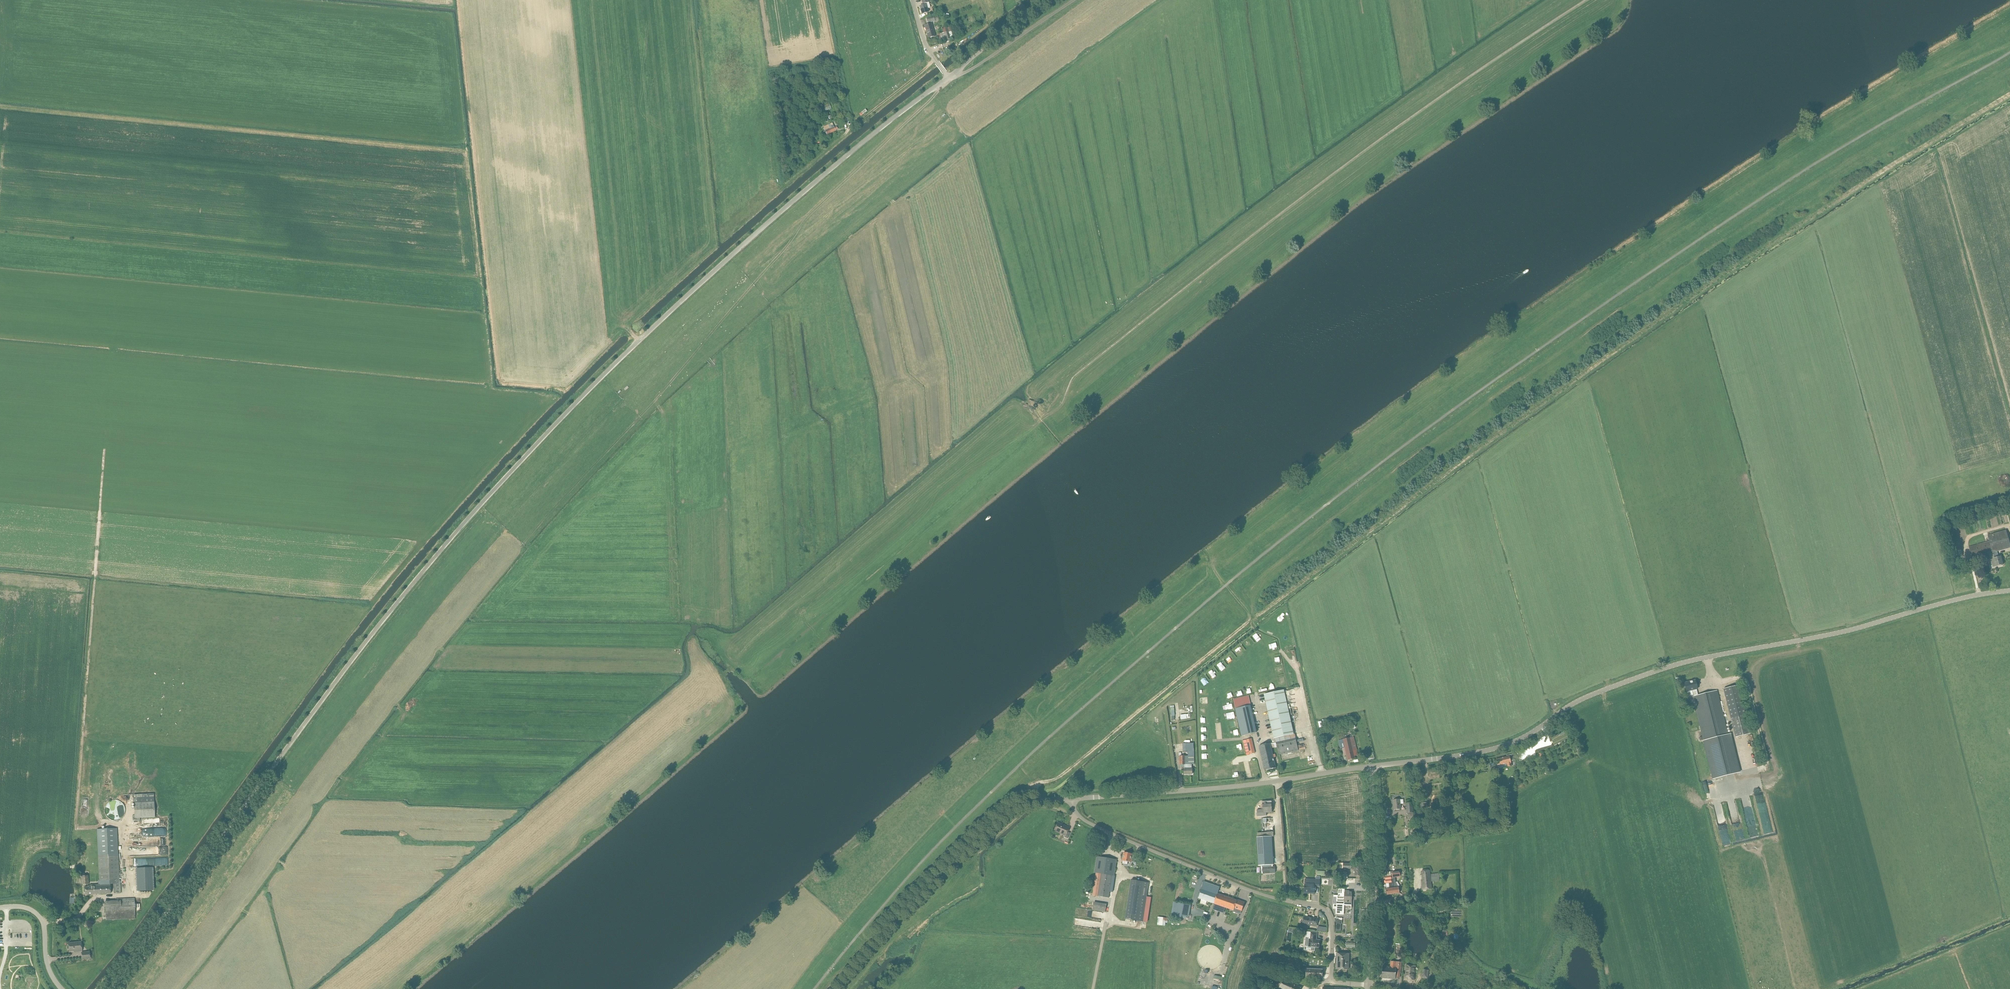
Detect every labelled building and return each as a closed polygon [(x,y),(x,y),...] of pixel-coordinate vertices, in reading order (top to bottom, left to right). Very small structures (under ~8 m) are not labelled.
[(923,5),(920,6),(922,14),(925,13),(928,12),(927,8),(931,7),(929,0),(921,0),(923,5)] [(926,17),(928,23),(939,20),(937,14),(926,17)] [(932,23),(924,25),(928,38),(935,36),(932,23)] [(940,33),(943,41),(951,39),(947,27),(945,28),(946,31),(940,33)] [(824,127),(827,134),(836,130),(832,123),(824,127)] [(2009,542),(2006,530),(1988,535),(1990,541),(1969,547),(1972,557),(1992,551),(1994,558),(1996,567),(2003,565),(2001,556),(1999,557),(1997,551),(2009,548),(2009,543),(2009,542)] [(1693,696),(1694,696),(1698,695),(1697,689),(1698,689),(1695,680),(1684,683),(1686,692),(1688,696),(1689,697),(1693,696)] [(1750,734),(1739,690),(1738,685),(1724,689),(1735,737),(1750,734)] [(1264,694),(1275,742),(1276,746),(1277,746),(1279,755),(1298,750),(1297,745),(1295,737),(1295,734),(1285,690),(1264,694)] [(1698,695),(1694,696),(1693,696),(1703,737),(1703,740),(1704,741),(1703,741),(1712,779),(1740,772),(1731,734),(1728,735),(1718,695),(1717,690),(1698,695)] [(1250,705),(1235,709),(1241,735),(1256,732),(1250,705)] [(1345,748),(1343,748),(1344,751),(1345,755),(1347,755),(1348,760),(1354,759),(1354,757),(1357,756),(1355,745),(1353,737),(1343,740),(1345,748)] [(1251,739),(1243,741),(1246,755),(1254,753),(1251,739)] [(1271,748),(1276,746),(1275,742),(1259,746),(1265,770),(1265,771),(1276,768),(1273,758),(1276,757),(1275,754),(1273,755),(1271,748)] [(1188,756),(1179,756),(1180,760),(1180,765),(1184,765),(1184,769),(1184,774),(1192,774),(1192,769),(1190,769),(1190,764),(1195,764),(1194,744),(1194,743),(1183,744),(1183,752),(1184,752),(1188,752),(1188,756)] [(1497,762),(1490,764),(1491,769),(1498,768),(1497,766),(1498,766),(1507,764),(1508,767),(1512,766),(1511,763),(1511,761),(1517,760),(1517,757),(1516,753),(1506,755),(1506,756),(1507,756),(1507,757),(1496,759),(1497,762)] [(135,818),(155,817),(154,794),(134,795),(135,818)] [(1400,804),(1404,803),(1403,799),(1400,800),(1400,799),(1393,800),(1394,810),(1401,809),(1400,804)] [(109,800),(109,815),(125,816),(125,801),(109,800)] [(1264,813),(1267,812),(1272,812),(1272,803),(1263,804),(1263,809),(1258,810),(1258,814),(1264,814),(1264,813)] [(1058,823),(1054,831),(1059,833),(1066,836),(1067,832),(1069,828),(1058,823)] [(120,880),(119,880),(118,849),(117,828),(97,829),(98,850),(99,881),(100,881),(99,883),(110,883),(110,881),(114,881),(114,893),(121,893),(120,880)] [(128,846),(166,846),(166,837),(166,829),(139,830),(139,838),(128,839),(128,846)] [(1270,837),(1257,837),(1258,854),(1271,853),(1270,837)] [(1134,859),(1135,855),(1132,854),(1124,852),(1123,861),(1123,862),(1126,862),(1126,861),(1131,862),(1132,858),(1134,859)] [(1272,853),(1271,853),(1258,854),(1259,866),(1263,865),(1273,865),(1272,853)] [(1108,898),(1112,875),(1114,876),(1117,860),(1097,857),(1094,872),(1096,873),(1093,895),(1108,898)] [(1273,865),(1263,865),(1263,873),(1275,872),(1274,866),(1273,866),(1273,865)] [(1362,866),(1357,866),(1353,865),(1352,869),(1355,869),(1355,875),(1362,876),(1362,866)] [(1441,873),(1430,874),(1430,870),(1421,871),(1422,880),(1421,880),(1422,890),(1432,889),(1431,881),(1440,881),(1439,878),(1441,877),(1441,873)] [(1386,876),(1385,876),(1386,883),(1389,883),(1390,889),(1386,889),(1387,895),(1393,894),(1392,888),(1391,880),(1391,879),(1391,876),(1390,872),(1385,872),(1386,876)] [(1315,894),(1315,879),(1305,879),(1305,884),(1304,892),(1310,892),(1310,893),(1315,894)] [(1395,879),(1391,879),(1391,880),(1392,888),(1393,894),(1400,893),(1399,888),(1399,887),(1398,887),(1395,882),(1395,879)] [(1125,919),(1142,921),(1148,883),(1131,880),(1125,919)] [(1241,911),(1243,907),(1245,903),(1237,900),(1229,897),(1217,893),(1220,887),(1204,882),(1202,886),(1198,898),(1234,910),(1234,909),(1241,911)] [(84,887),(85,894),(111,893),(110,884),(90,885),(90,887),(84,887)] [(1337,896),(1336,902),(1340,902),(1343,903),(1343,905),(1344,905),(1352,905),(1352,897),(1351,897),(1352,891),(1345,890),(1345,889),(1338,889),(1338,896),(1337,896)] [(115,901),(105,901),(106,920),(135,919),(135,898),(115,899),(115,901)] [(1106,904),(1094,902),(1092,910),(1105,912),(1106,904)] [(1333,904),(1333,909),(1336,909),(1336,914),(1338,914),(1340,914),(1344,914),(1344,905),(1343,905),(1343,903),(1340,902),(1336,902),(1336,904),(1334,904),(1333,904)] [(1304,917),(1303,924),(1316,926),(1317,919),(1304,917)] [(1317,933),(1312,932),(1310,932),(1309,939),(1308,946),(1319,948),(1320,940),(1316,940),(1317,933)] [(68,943),(69,951),(78,950),(78,951),(82,951),(81,942),(68,943)] [(1349,969),(1349,954),(1337,953),(1336,969),(1349,969)] [(1391,961),(1390,967),(1383,966),(1382,978),(1395,979),(1396,978),(1399,978),(1400,973),(1401,973),(1402,962),(1391,961)] [(1415,980),(1415,975),(1416,966),(1406,965),(1405,979),(1415,980)] [(1322,978),(1323,969),(1306,969),(1306,977),(1322,978)] [(1288,980),(1284,978),(1279,988),(1283,988),(1300,988),(1301,988),(1293,984),(1294,982),(1288,980)]
